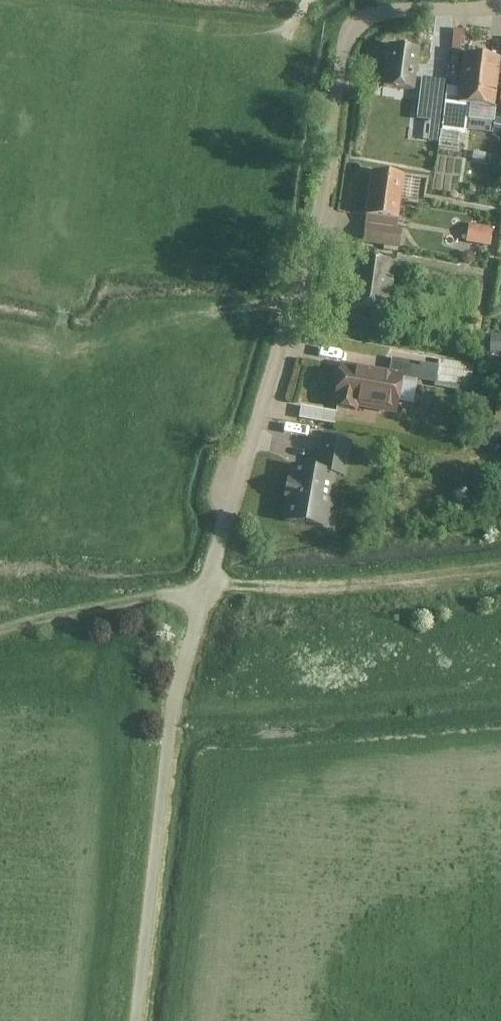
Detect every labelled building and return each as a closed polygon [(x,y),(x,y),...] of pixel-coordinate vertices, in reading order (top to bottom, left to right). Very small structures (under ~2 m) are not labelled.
[(410,97),(416,53),(381,48),(375,92),(410,97)] [(494,112),(498,63),(459,59),(454,108),(494,112)] [(402,180),(366,175),(357,244),(398,249),(400,230),(396,229),(402,180)] [(491,230),(466,227),(463,245),(489,249),(491,230)] [(393,265),(351,259),(344,311),(386,316),(393,265)] [(489,337),(489,352),(500,352),(500,338),(489,337)] [(389,358),(387,374),(400,376),(399,380),(413,382),(416,362),(389,358)] [(438,365),(416,362),(413,382),(469,390),(473,368),(438,362),(438,365)] [(387,374),(337,366),(330,409),(393,418),(399,380),(400,376),(387,374)] [(280,525),(325,531),(332,483),(343,484),(349,446),(318,442),(314,472),(288,468),(280,525)]
